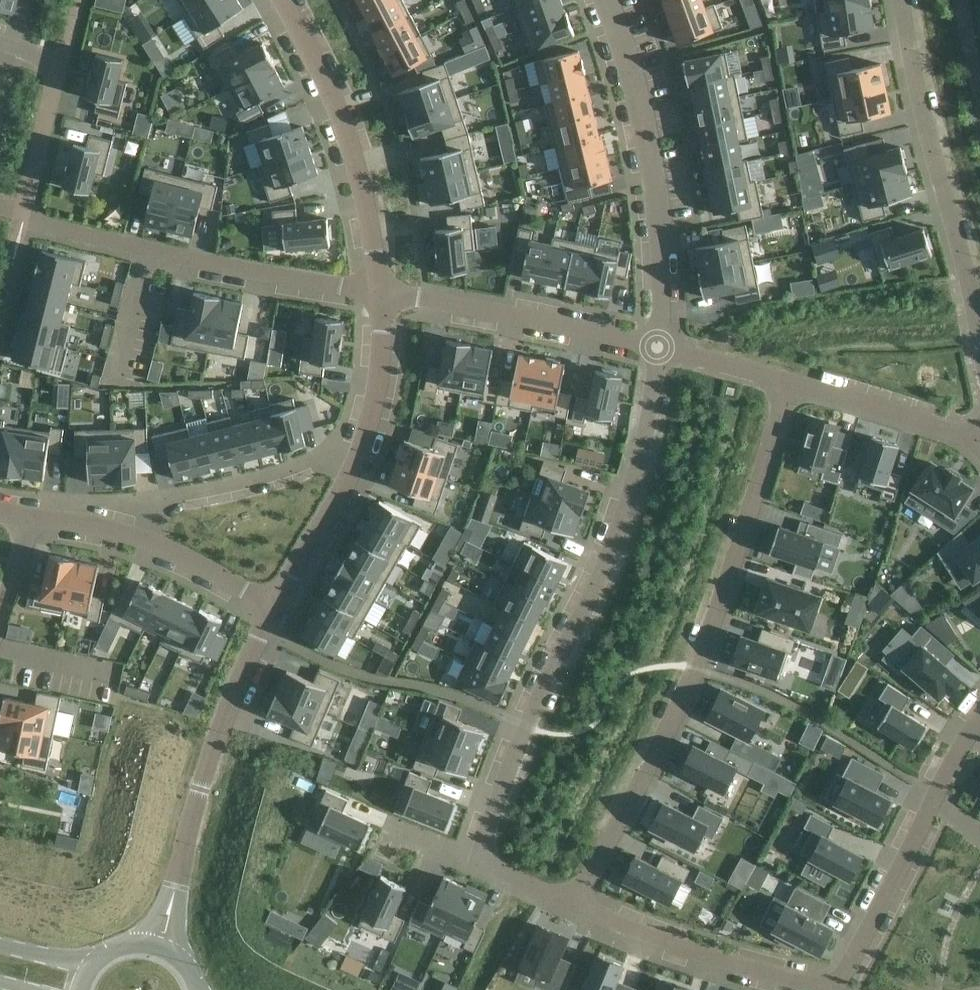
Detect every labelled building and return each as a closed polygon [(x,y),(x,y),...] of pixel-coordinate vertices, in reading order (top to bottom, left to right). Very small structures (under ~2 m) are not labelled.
[(7,14),(8,10),(12,11),(16,0),(0,0),(0,12),(7,14)] [(187,13),(188,14),(210,0),(178,0),(187,13)] [(184,16),(205,49),(225,36),(218,25),(243,9),(237,0),(210,0),(188,14),(187,13),(184,16)] [(394,0),(357,0),(365,15),(394,0)] [(403,0),(394,0),(365,15),(374,33),(375,34),(407,18),(411,16),(403,0)] [(465,0),(461,0),(457,2),(462,13),(469,10),(465,0)] [(481,0),(475,0),(473,1),(478,12),(485,9),(481,0)] [(516,8),(540,0),(513,0),(516,8)] [(561,0),(540,0),(516,8),(523,29),(567,13),(567,12),(566,13),(561,0)] [(703,0),(666,0),(663,1),(670,22),(706,9),(705,8),(703,0)] [(871,0),(815,0),(817,12),(871,4),(871,5),(872,5),(871,0)] [(723,28),(714,4),(705,8),(706,9),(670,22),(678,44),(723,28)] [(845,33),(875,29),(871,5),(871,4),(817,12),(823,49),(847,46),(845,33)] [(474,21),(469,10),(462,13),(467,24),(474,21)] [(574,35),(567,13),(523,29),(530,50),(574,35)] [(416,36),(407,18),(375,34),(374,33),(372,34),(383,54),(421,35),(420,34),(416,36)] [(498,37),(493,26),(486,29),(491,40),(498,37)] [(394,76),(432,56),(421,35),(383,54),(394,76)] [(503,48),(498,37),(491,40),(496,51),(503,48)] [(230,46),(209,57),(214,68),(226,91),(230,89),(230,88),(273,66),(274,66),(275,66),(263,43),(236,57),(230,46)] [(585,73),(582,59),(581,59),(579,51),(535,62),(540,85),(549,83),(549,82),(585,73)] [(730,75),(726,53),(684,61),(688,85),(691,84),(731,76),(730,75)] [(89,83),(86,97),(98,100),(95,112),(118,118),(127,83),(118,81),(123,60),(97,54),(93,68),(92,68),(88,83),(89,83)] [(771,68),(769,56),(761,58),(763,69),(771,68)] [(886,88),(881,64),(851,70),(849,58),(825,63),(833,99),(886,88)] [(457,98),(445,64),(423,71),(427,83),(399,92),(407,114),(407,115),(457,98)] [(273,66),(230,88),(230,89),(241,111),(237,113),(243,124),(264,113),(259,101),(285,88),(274,66),(273,66)] [(774,79),(771,68),(763,69),(766,81),(774,79)] [(589,94),(584,74),(585,74),(585,73),(549,82),(549,83),(554,102),(589,94)] [(740,96),(735,74),(730,75),(731,76),(691,84),(695,105),(740,96)] [(516,90),(513,78),(506,80),(508,91),(516,90)] [(891,113),(886,88),(833,99),(841,136),(864,131),(862,119),(891,113)] [(519,101),(516,90),(508,91),(511,103),(519,101)] [(594,115),(589,94),(554,102),(545,105),(550,126),(594,115)] [(744,117),(740,96),(695,105),(699,126),(744,117)] [(469,134),(457,98),(407,115),(407,114),(405,114),(413,137),(442,128),(446,140),(469,134)] [(780,110),(778,99),(770,100),(772,112),(780,110)] [(782,122),(780,110),(772,112),(774,123),(782,122)] [(599,135),(594,115),(550,126),(555,147),(602,135),(602,134),(599,135)] [(748,140),(744,117),(699,126),(703,148),(739,141),(739,142),(748,140)] [(526,132),(523,120),(516,122),(518,133),(526,132)] [(270,123),(248,131),(251,143),(256,142),(263,164),(263,165),(310,150),(302,126),(274,135),(270,123)] [(529,143),(526,132),(518,133),(521,145),(529,143)] [(477,170),(469,134),(446,140),(448,152),(420,159),(422,163),(419,164),(422,179),(425,178),(426,182),(477,170)] [(67,173),(63,187),(90,194),(95,173),(104,175),(112,141),(90,135),(87,147),(74,144),(70,158),(69,158),(65,172),(67,173)] [(607,156),(602,135),(555,147),(560,168),(607,156)] [(743,161),(739,142),(739,141),(703,148),(707,168),(708,169),(743,162),(743,161)] [(789,152),(786,141),(778,142),(781,154),(789,152)] [(854,185),(906,171),(906,173),(907,172),(901,147),(870,155),(867,143),(844,149),(854,185)] [(263,164),(259,165),(271,202),(294,195),(290,183),(318,174),(310,150),(263,165),(263,164)] [(613,179),(607,156),(560,168),(568,203),(574,202),(592,197),(589,185),(613,179)] [(751,181),(746,160),(743,161),(743,162),(708,169),(707,168),(705,168),(710,190),(751,182),(751,181)] [(791,174),(799,173),(797,161),(789,162),(791,174)] [(529,175),(526,164),(519,165),(521,177),(529,175)] [(145,169),(139,192),(151,195),(144,224),(168,230),(182,178),(145,169)] [(485,205),(477,170),(426,182),(431,205),(459,198),(462,211),(485,205)] [(883,203),(912,195),(906,173),(906,171),(854,185),(863,221),(886,215),(883,203)] [(182,178),(168,230),(193,236),(200,207),(212,210),(218,187),(182,178)] [(763,217),(755,180),(751,181),(751,182),(710,190),(714,214),(737,209),(740,221),(763,217)] [(568,203),(562,204),(564,212),(576,209),(574,202),(568,203)] [(236,212),(234,204),(226,206),(227,214),(236,212)] [(585,215),(596,212),(594,204),(583,207),(585,215)] [(297,209),(273,211),(274,223),(278,223),(281,250),(330,246),(329,240),(332,239),(331,224),(328,225),(327,218),(298,221),(297,209)] [(475,250),(471,214),(447,217),(448,229),(436,230),(437,245),(436,245),(437,260),(439,260),(440,275),(467,272),(465,251),(475,250)] [(753,262),(746,225),(722,230),(725,242),(695,248),(700,272),(753,262)] [(880,272),(932,255),(930,249),(933,248),(928,234),(926,235),(924,229),(895,239),(891,227),(868,234),(880,272)] [(545,282),(553,245),(552,244),(530,240),(532,231),(519,228),(514,252),(526,254),(522,277),(545,282)] [(225,250),(234,246),(230,237),(221,241),(225,250)] [(566,287),(575,242),(553,238),(552,244),(553,245),(545,282),(566,287)] [(813,247),(819,263),(840,256),(835,240),(813,247)] [(587,291),(596,250),(597,251),(598,247),(575,242),(566,287),(586,291),(587,291)] [(42,250),(36,274),(71,282),(71,283),(80,286),(86,261),(42,250)] [(610,297),(615,274),(627,276),(632,253),(619,250),(618,255),(597,251),(596,250),(587,291),(586,291),(586,292),(610,297)] [(761,298),(753,262),(700,272),(699,272),(704,297),(735,291),(737,303),(761,298)] [(817,277),(821,289),(837,284),(833,272),(817,277)] [(36,274),(31,294),(66,303),(71,283),(71,282),(36,274)] [(117,281),(114,293),(121,295),(124,283),(117,281)] [(114,293),(111,305),(118,307),(121,295),(114,293)] [(175,326),(172,344),(208,351),(219,299),(220,298),(194,293),(191,310),(179,307),(175,326)] [(26,315),(61,324),(61,323),(66,303),(31,294),(26,315)] [(219,299),(208,351),(245,358),(250,335),(237,333),(243,303),(219,299)] [(24,314),(18,336),(64,347),(64,346),(70,326),(61,323),(61,324),(26,315),(24,314)] [(302,338),(298,372),(321,375),(323,363),(338,365),(339,351),(341,351),(343,336),(341,336),(343,321),(316,318),(314,339),(302,338)] [(106,324),(103,335),(111,337),(114,326),(106,324)] [(162,324),(159,342),(172,344),(175,326),(162,324)] [(260,326),(258,338),(271,340),(273,328),(260,326)] [(103,335),(100,347),(108,349),(111,337),(103,335)] [(18,336),(13,359),(62,371),(68,347),(64,346),(64,347),(18,336)] [(461,393),(470,346),(471,346),(471,345),(447,340),(441,369),(429,367),(425,390),(437,393),(438,388),(461,393)] [(488,378),(494,350),(471,346),(470,346),(461,393),(484,397),(483,402),(496,404),(501,381),(488,378)] [(533,407),(542,360),(519,355),(513,383),(501,381),(496,404),(533,411),(533,407)] [(567,418),(572,395),(560,393),(566,364),(561,363),(562,360),(547,357),(546,360),(542,360),(533,407),(555,411),(555,416),(567,418)] [(612,424),(622,381),(616,379),(616,376),(601,373),(601,376),(595,375),(588,404),(576,401),(572,420),(585,423),(586,418),(612,424)] [(93,374),(90,386),(98,388),(101,376),(93,374)] [(264,380),(252,380),(252,388),(264,388),(264,380)] [(244,389),(232,389),(232,397),(244,397),(244,389)] [(201,390),(189,391),(189,399),(201,398),(201,390)] [(213,390),(201,390),(201,398),(213,398),(213,390)] [(293,398),(270,404),(282,450),(281,450),(281,451),(305,445),(302,431),(314,428),(308,405),(295,408),(293,398)] [(269,406),(248,411),(250,420),(251,420),(261,455),(281,450),(282,450),(270,404),(268,405),(269,406)] [(229,416),(206,422),(209,431),(210,430),(219,466),(220,466),(240,460),(231,425),(229,416)] [(799,462),(823,470),(821,479),(838,484),(848,449),(833,445),(838,427),(812,419),(799,462)] [(1,444),(0,451),(0,474),(21,478),(21,477),(20,476),(27,434),(3,430),(4,421),(0,420),(0,444),(1,444)] [(250,420),(231,425),(240,460),(261,455),(251,420),(250,420)] [(187,427),(151,436),(157,460),(170,456),(176,480),(199,474),(190,436),(187,427)] [(27,434),(20,476),(21,477),(44,480),(48,451),(60,453),(64,429),(52,428),(50,437),(27,434)] [(148,428),(111,430),(113,482),(112,482),(112,483),(137,483),(136,453),(148,452),(148,428)] [(111,430),(75,431),(76,455),(88,454),(89,483),(112,482),(113,482),(111,430)] [(209,431),(190,436),(199,474),(221,468),(220,466),(219,466),(210,430),(209,431)] [(860,477),(858,483),(882,491),(880,497),(894,501),(902,476),(890,472),(898,446),(899,446),(899,445),(872,436),(872,438),(860,475),(859,476),(860,477)] [(400,444),(396,458),(398,459),(397,462),(438,476),(447,479),(454,457),(458,445),(436,437),(432,449),(405,440),(403,445),(400,444)] [(862,441),(853,439),(850,450),(858,452),(862,441)] [(397,462),(389,485),(417,494),(413,506),(435,513),(439,501),(447,479),(438,476),(397,462)] [(582,514),(590,491),(562,481),(566,470),(544,462),(532,496),(581,513),(581,514),(582,514)] [(962,504),(972,488),(958,480),(960,476),(947,468),(945,471),(931,463),(909,498),(920,505),(925,497),(944,509),(936,521),(954,532),(976,513),(962,504)] [(574,536),(581,514),(581,513),(532,496),(520,530),(543,538),(547,526),(574,536)] [(421,525),(380,501),(368,522),(407,544),(407,545),(409,546),(421,525)] [(814,505),(810,517),(825,522),(829,510),(814,505)] [(407,544),(368,522),(357,540),(397,563),(407,545),(407,544)] [(779,525),(770,552),(797,560),(793,572),(812,579),(825,541),(838,545),(842,533),(808,522),(805,533),(779,525)] [(468,541),(473,531),(466,527),(461,538),(468,541)] [(456,542),(462,531),(454,528),(449,538),(456,542)] [(968,546),(959,533),(938,552),(950,571),(963,563),(974,580),(979,576),(979,538),(968,546)] [(462,552),(468,541),(461,538),(455,548),(462,552)] [(397,563),(357,540),(347,558),(346,559),(386,582),(397,563)] [(557,584),(567,563),(524,542),(514,563),(557,584)] [(32,582),(27,606),(65,614),(66,610),(64,609),(75,560),(76,560),(76,559),(50,554),(44,584),(32,582)] [(386,582),(346,559),(347,558),(346,558),(334,578),(335,579),(336,578),(375,601),(386,582)] [(75,560),(64,609),(66,610),(87,614),(86,618),(101,621),(106,597),(94,595),(100,565),(76,560),(75,560)] [(557,584),(514,563),(504,583),(546,602),(545,604),(547,605),(557,584)] [(454,583),(460,572),(453,568),(447,579),(454,583)] [(436,585),(442,575),(434,571),(429,582),(436,585)] [(810,627),(820,598),(821,598),(821,596),(819,596),(770,579),(770,578),(768,577),(767,580),(757,610),(756,612),(758,612),(808,629),(807,629),(810,630),(810,628),(810,627)] [(375,601),(336,578),(335,579),(325,597),(364,619),(375,601)] [(120,594),(108,618),(143,634),(146,629),(144,628),(162,591),(163,592),(163,591),(150,584),(149,585),(140,581),(131,600),(120,594)] [(430,596),(436,585),(429,582),(423,592),(430,596)] [(892,595),(890,594),(876,582),(868,603),(877,612),(892,595)] [(536,622),(545,604),(546,602),(504,583),(494,603),(503,608),(503,607),(536,622)] [(445,602),(450,592),(443,588),(437,599),(445,602)] [(962,601),(976,614),(979,611),(979,590),(962,601)] [(162,591),(144,628),(146,629),(163,637),(164,637),(181,601),(163,592),(162,591)] [(364,619),(325,597),(314,616),(348,635),(347,635),(353,639),(364,619)] [(439,613),(445,602),(437,599),(432,609),(439,613)] [(163,637),(160,642),(180,652),(181,652),(201,610),(200,610),(181,601),(164,637),(163,637)] [(536,622),(503,607),(503,608),(494,626),(526,642),(536,622)] [(180,652),(179,653),(202,664),(206,655),(218,661),(229,638),(217,633),(223,620),(201,609),(200,610),(201,610),(181,652),(180,652)] [(416,624),(421,613),(414,609),(409,620),(416,624)] [(348,635),(314,616),(303,636),(336,655),(347,635),(348,635)] [(410,634),(416,624),(409,620),(403,631),(410,634)] [(947,621),(932,630),(938,636),(951,628),(947,621)] [(9,624),(6,637),(15,639),(18,625),(9,624)] [(424,641),(430,630),(423,626),(417,637),(424,641)] [(516,662),(526,642),(494,626),(485,644),(484,646),(516,662)] [(916,642),(899,662),(905,667),(904,668),(939,697),(946,689),(949,692),(960,679),(936,658),(945,648),(921,627),(911,638),(916,642)] [(741,636),(732,662),(758,671),(757,675),(771,680),(772,676),(780,679),(789,652),(791,653),(796,639),(763,628),(758,641),(741,636)] [(419,651),(424,641),(417,637),(412,648),(419,651)] [(99,639),(95,646),(107,652),(111,644),(99,639)] [(508,680),(516,662),(484,646),(485,644),(476,640),(466,662),(507,681),(508,680)] [(395,662),(399,655),(389,649),(385,656),(395,662)] [(843,668),(847,659),(833,654),(830,663),(843,668)] [(392,669),(395,662),(385,656),(381,663),(392,669)] [(861,680),(869,668),(857,660),(849,672),(861,680)] [(499,703),(510,681),(508,680),(507,681),(466,662),(456,682),(499,703)] [(326,714),(340,680),(318,671),(314,682),(287,671),(278,692),(278,693),(326,714)] [(927,726),(902,710),(910,697),(888,684),(879,698),(886,702),(873,723),(913,748),(927,726)] [(127,687),(124,695),(136,698),(138,691),(127,687)] [(722,690),(706,719),(738,736),(732,748),(775,770),(781,757),(749,741),(764,711),(722,690)] [(1,722),(54,733),(62,696),(38,691),(36,702),(6,696),(1,722)] [(138,691),(136,698),(147,702),(150,694),(138,691)] [(312,747),(326,714),(278,693),(278,692),(277,692),(267,714),(295,726),(290,737),(312,747)] [(480,751),(485,737),(482,736),(484,731),(457,721),(462,709),(439,700),(426,734),(475,754),(477,750),(480,751)] [(186,707),(183,712),(198,717),(199,713),(186,707)] [(371,732),(375,723),(363,718),(359,727),(371,732)] [(25,753),(23,766),(47,770),(54,733),(1,722),(0,721),(0,748),(25,753)] [(466,776),(475,754),(426,734),(413,768),(435,777),(440,765),(466,776)] [(720,760),(693,746),(681,771),(723,793),(735,769),(744,773),(751,760),(727,747),(720,760)] [(362,753),(350,748),(345,758),(358,764),(362,753)] [(877,824),(890,799),(870,789),(879,772),(852,757),(842,776),(848,779),(835,803),(840,805),(838,809),(853,816),(854,813),(877,824)] [(446,828),(456,803),(427,792),(432,781),(410,772),(395,809),(446,828)] [(371,830),(368,829),(370,824),(343,811),(348,800),(326,790),(321,802),(324,803),(313,828),(359,849),(362,843),(364,844),(371,830)] [(795,798),(790,807),(802,813),(807,805),(795,798)] [(699,805),(692,817),(660,801),(653,815),(657,817),(651,828),(694,849),(702,834),(712,839),(723,817),(699,805)] [(850,879),(862,856),(827,838),(834,826),(810,814),(803,828),(812,832),(800,853),(850,879)] [(68,836),(66,848),(76,850),(78,842),(79,839),(68,836)] [(684,882),(690,870),(662,856),(657,866),(635,855),(623,880),(670,904),(682,881),(684,882)] [(377,875),(383,863),(369,857),(359,867),(377,875)] [(746,883),(759,890),(770,869),(757,862),(746,883)] [(700,870),(695,881),(709,888),(715,878),(700,870)] [(742,889),(746,883),(748,879),(735,872),(729,882),(742,889)] [(394,915),(406,887),(381,876),(359,925),(395,942),(405,920),(394,915)] [(445,932),(464,889),(465,889),(466,887),(444,877),(431,905),(419,900),(410,922),(443,937),(445,933),(445,932)] [(815,920),(824,902),(796,888),(774,930),(779,933),(776,938),(794,948),(797,942),(819,953),(832,928),(815,920)] [(474,925),(486,899),(465,889),(464,889),(445,932),(445,933),(466,942),(464,946),(475,952),(485,930),(474,925)] [(271,911),(266,922),(277,927),(282,916),(271,911)] [(296,922),(291,933),(302,938),(307,927),(296,922)] [(567,937),(540,926),(522,968),(540,976),(537,984),(550,989),(564,989),(575,964),(558,957),(567,937)] [(584,989),(613,989),(623,965),(599,955),(584,989)] [(689,989),(661,979),(657,989),(689,989)]
